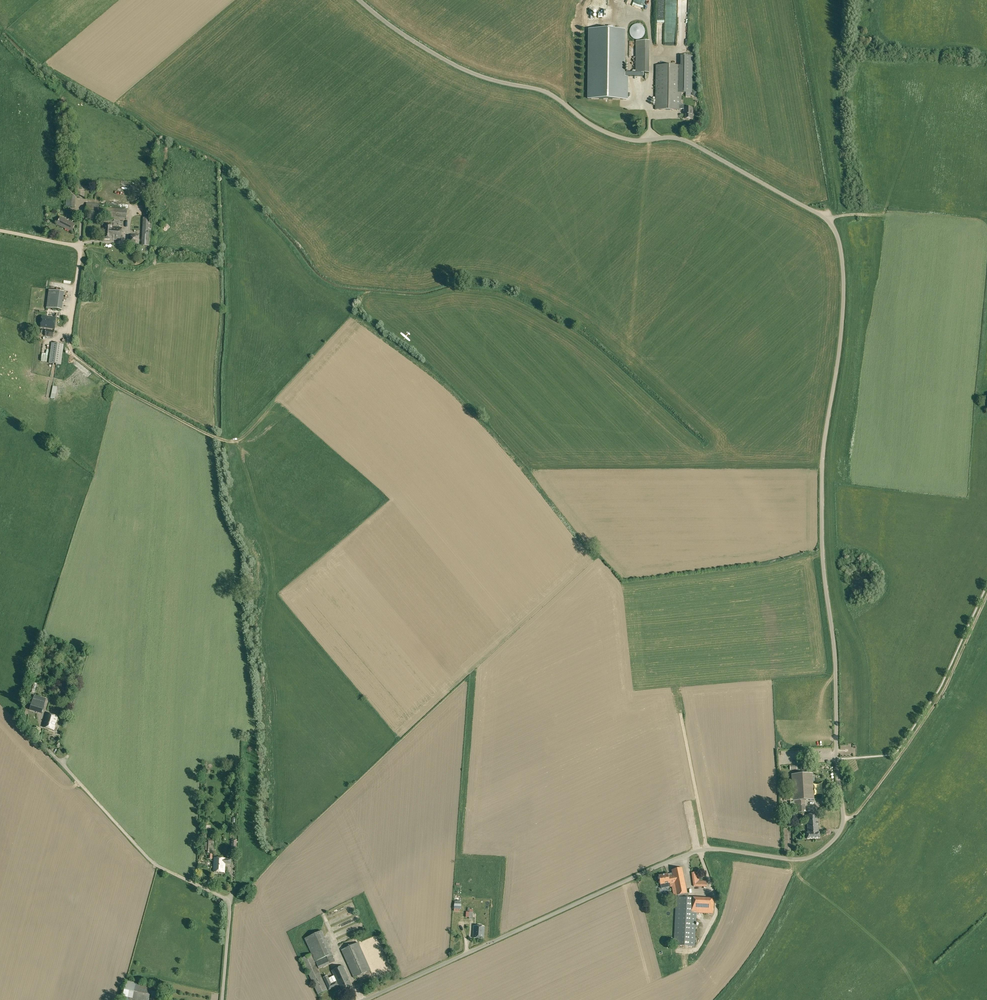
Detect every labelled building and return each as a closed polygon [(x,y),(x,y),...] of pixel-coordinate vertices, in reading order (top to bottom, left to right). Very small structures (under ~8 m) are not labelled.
[(586,15),(587,15),(589,15),(590,14),(592,13),(593,11),(593,10),(593,9),(593,8),(593,6),(593,4),(592,3),(591,2),(590,1),(589,0),(588,0),(584,0),(583,0),(582,1),(580,2),(579,3),(579,4),(578,6),(578,7),(578,9),(578,10),(579,11),(579,12),(575,17),(577,18),(581,14),(582,14),(583,15),(584,15),(586,15)] [(630,34),(633,38),(637,39),(642,38),(644,34),(644,29),(642,25),(637,24),(633,25),(630,29),(630,34)] [(624,30),(589,29),(588,99),(628,99),(628,77),(624,77),(624,30)] [(636,49),(635,74),(649,74),(649,49),(649,41),(636,41),(636,49)] [(692,56),(681,56),(681,65),(656,65),(655,110),(681,110),(681,109),(684,109),(684,112),(685,112),(685,119),(692,119),(693,108),(684,108),(684,105),(681,105),(681,92),(692,92),(692,56)] [(76,197),(66,196),(65,207),(75,208),(76,197)] [(127,210),(99,207),(99,205),(86,204),(86,206),(85,216),(127,219),(127,210)] [(75,224),(61,217),(57,225),(71,232),(75,224)] [(149,247),(150,218),(143,218),(142,246),(149,247)] [(121,240),(122,226),(113,226),(113,225),(105,224),(104,239),(106,239),(121,240)] [(131,235),(130,245),(139,245),(139,235),(131,235)] [(47,308),(62,310),(64,292),(49,290),(47,308)] [(55,329),(56,318),(42,316),(41,327),(55,329)] [(63,344),(51,343),(49,363),(61,365),(63,344)] [(46,699),(34,695),(30,709),(42,713),(46,699)] [(47,714),(43,727),(54,730),(58,717),(47,714)] [(805,799),(813,798),(812,773),(792,774),(792,786),(793,799),(805,799)] [(819,832),(818,814),(806,815),(808,833),(806,833),(807,839),(812,839),(812,838),(814,838),(814,839),(816,838),(817,838),(820,838),(819,832)] [(214,843),(214,840),(208,840),(207,842),(206,842),(205,850),(207,850),(206,853),(210,853),(210,843),(214,843)] [(214,858),(214,872),(224,872),(225,864),(231,864),(231,859),(225,859),(214,858)] [(671,870),(672,873),(668,874),(658,876),(660,885),(661,885),(661,889),(669,887),(668,883),(670,883),(670,887),(672,887),(674,896),(676,896),(673,945),(695,946),(696,913),(713,914),(714,899),(688,897),(689,896),(688,896),(688,893),(687,893),(682,868),(671,870)] [(698,872),(691,873),(693,886),(707,887),(707,881),(699,880),(698,872)] [(474,926),(473,938),(483,939),(484,927),(474,926)] [(332,954),(322,931),(304,939),(311,954),(315,962),(315,961),(332,954)] [(341,950),(353,978),(370,970),(358,942),(341,950)] [(311,954),(301,959),(313,984),(318,995),(328,990),(325,984),(319,971),(315,962),(311,954)] [(332,954),(315,961),(319,969),(334,962),(335,961),(332,954)] [(323,978),(329,990),(340,985),(343,992),(352,988),(349,980),(349,979),(343,965),(332,971),(337,981),(331,983),(328,975),(323,978)] [(156,997),(158,987),(127,981),(123,997),(122,996),(121,999),(149,999),(150,996),(156,997)]
